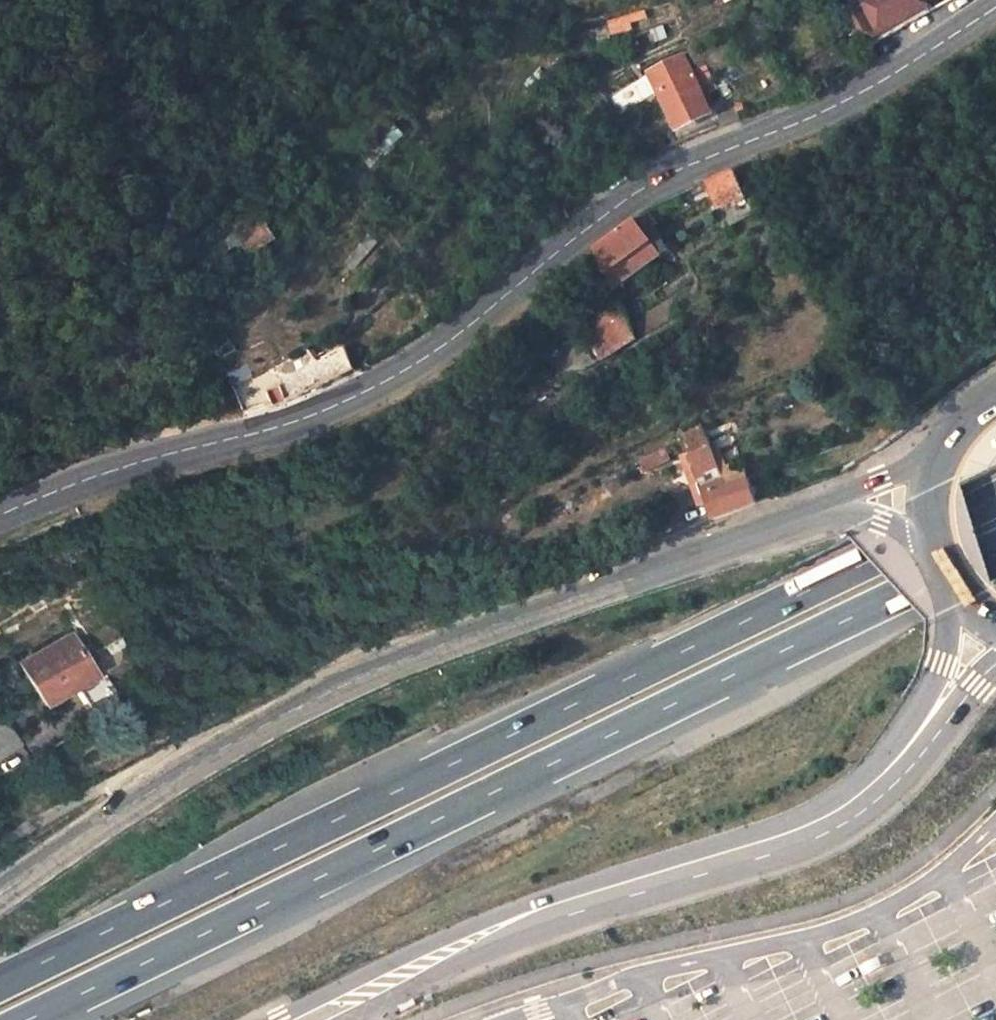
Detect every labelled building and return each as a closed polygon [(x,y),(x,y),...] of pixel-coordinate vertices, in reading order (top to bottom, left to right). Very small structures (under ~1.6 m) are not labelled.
[(930,7),(925,0),(857,0),(842,9),(864,45),(930,7)] [(679,125),(713,112),(711,107),(733,99),(737,97),(722,70),(713,74),(706,61),(693,66),(685,53),(650,70),(658,85),(679,125)] [(381,121),(372,106),(364,111),(373,126),(381,121)] [(745,196),(738,183),(729,172),(707,182),(721,207),(745,196)] [(633,224),(656,265),(663,260),(650,234),(657,228),(648,213),(633,224)] [(270,242),(252,215),(232,228),(241,243),(248,254),(270,242)] [(596,253),(615,295),(656,265),(633,224),(596,253)] [(221,255),(241,243),(232,228),(212,240),(221,255)] [(346,262),(356,271),(381,243),(370,234),(346,262)] [(601,364),(636,342),(622,309),(585,333),(601,364)] [(272,407),(338,379),(347,375),(337,353),(321,360),(311,343),(254,372),(248,360),(223,373),(244,413),(272,407)] [(677,433),(715,518),(760,502),(745,463),(735,467),(731,460),(726,462),(718,445),(712,448),(699,422),(677,433)] [(73,632),(22,660),(45,701),(95,673),(73,632)] [(13,742),(0,722),(0,750),(13,742)]
